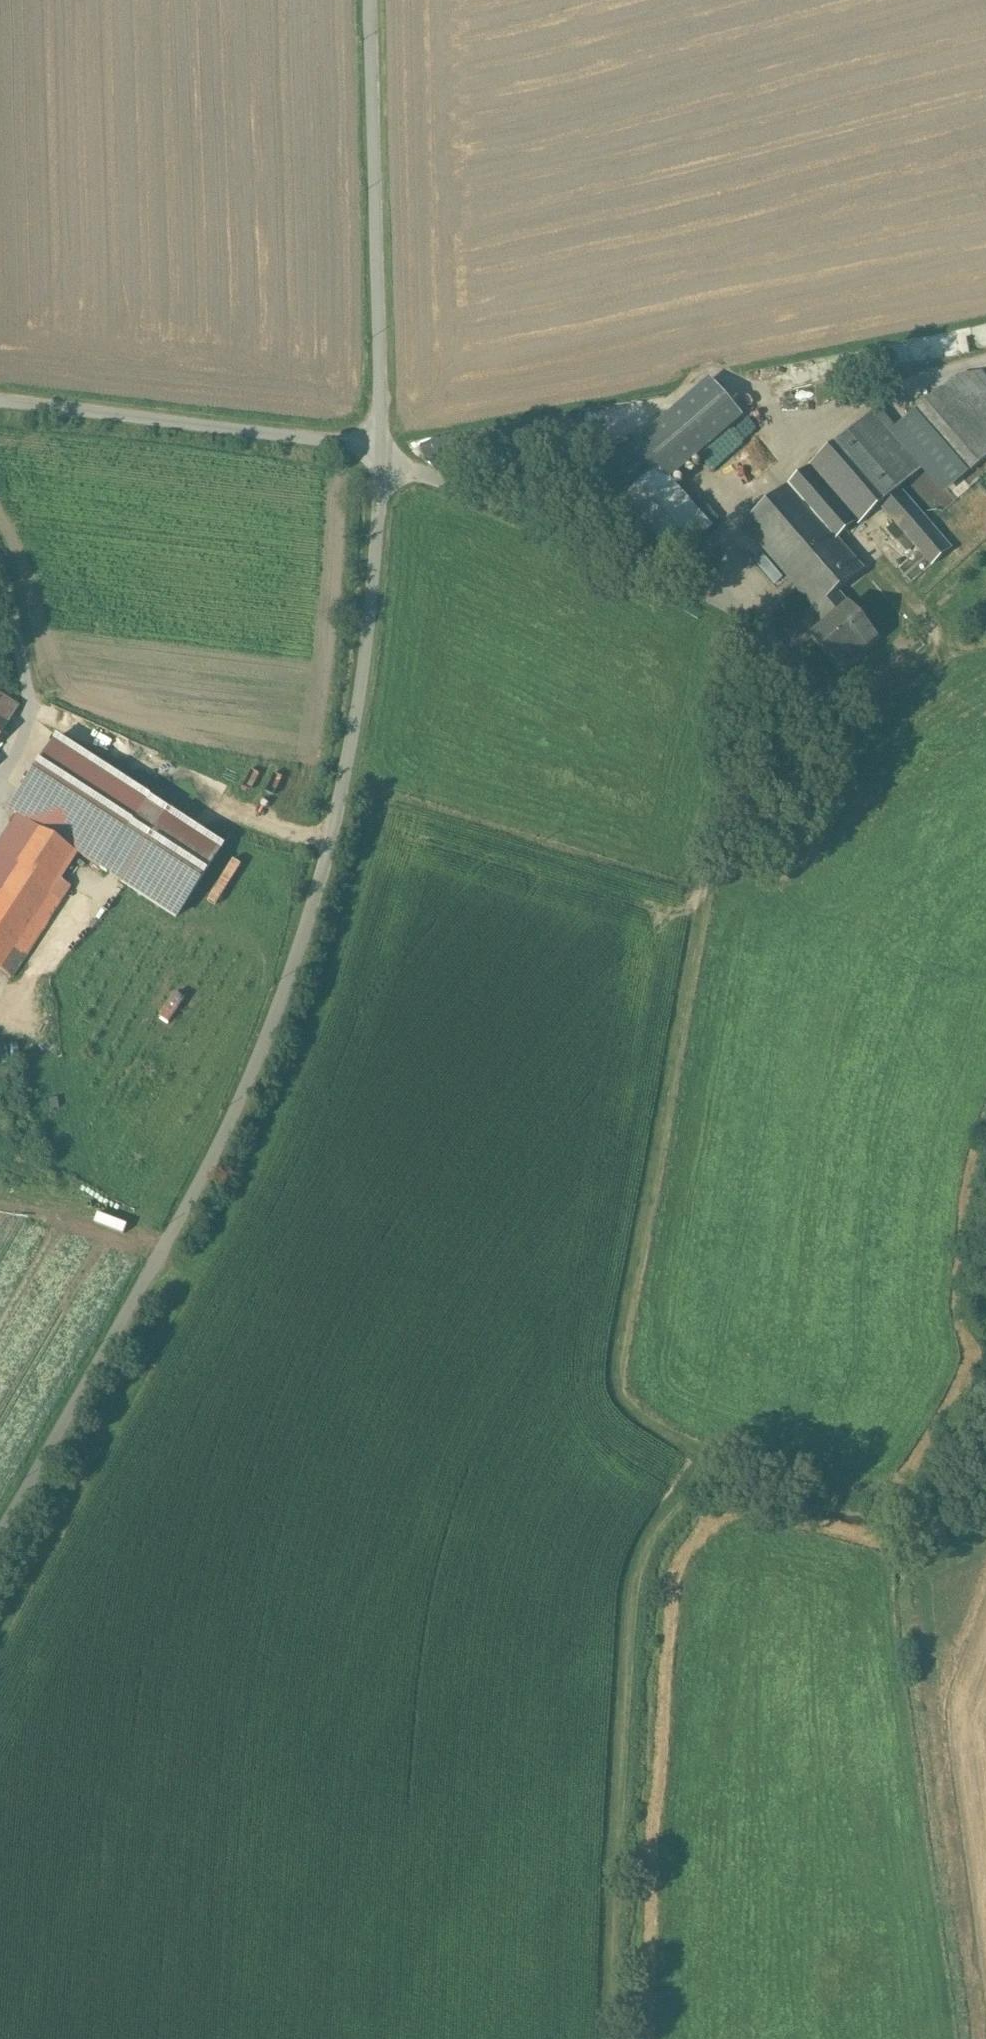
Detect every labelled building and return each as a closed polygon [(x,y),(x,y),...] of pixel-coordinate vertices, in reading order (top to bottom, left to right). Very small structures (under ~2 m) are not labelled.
[(918,412),(973,474),(985,462),(985,377),(982,372),(957,377),(918,412)] [(711,379),(599,474),(673,562),(712,529),(669,478),(742,416),(711,379)] [(877,409),(743,524),(817,610),(837,594),(863,571),(836,540),(857,522),(859,525),(881,506),(919,550),(898,568),(911,583),(950,550),(899,490),(926,467),(877,409)] [(918,412),(892,434),(947,496),(973,474),(918,412)] [(848,607),(837,594),(817,610),(829,624),(813,637),(837,665),(849,656),(853,660),(877,639),(850,606),(848,607)] [(18,707),(0,695),(0,735),(18,707)] [(57,736),(9,809),(21,816),(87,859),(177,918),(225,844),(57,736)] [(0,849),(0,974),(9,980),(87,859),(21,816),(0,849)]
